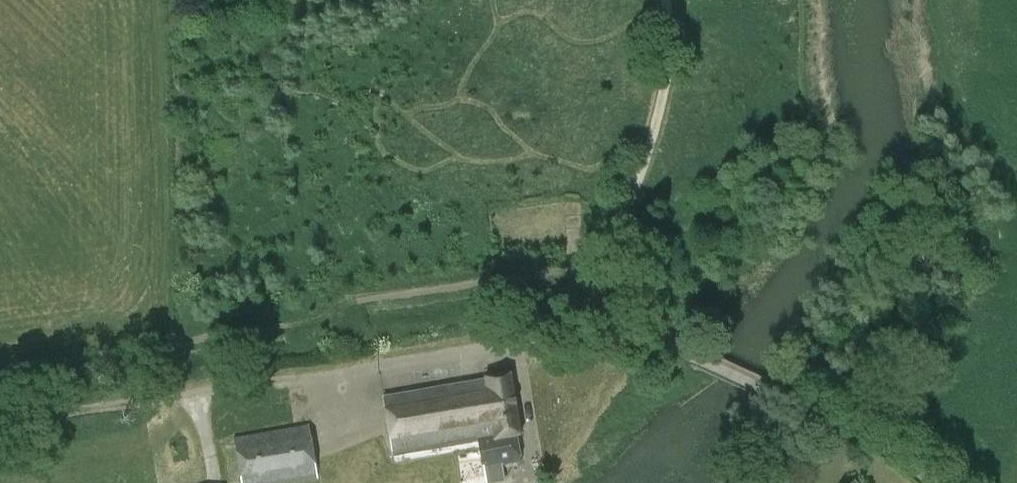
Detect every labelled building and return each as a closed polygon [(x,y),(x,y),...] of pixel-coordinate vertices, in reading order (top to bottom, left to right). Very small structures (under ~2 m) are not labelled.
[(483,379),(383,396),(393,454),(379,457),(383,482),(500,482),(505,482),(502,464),(521,461),(518,437),(522,436),(510,374),(483,379)] [(234,438),(241,482),(319,482),(309,425),(234,438)]
